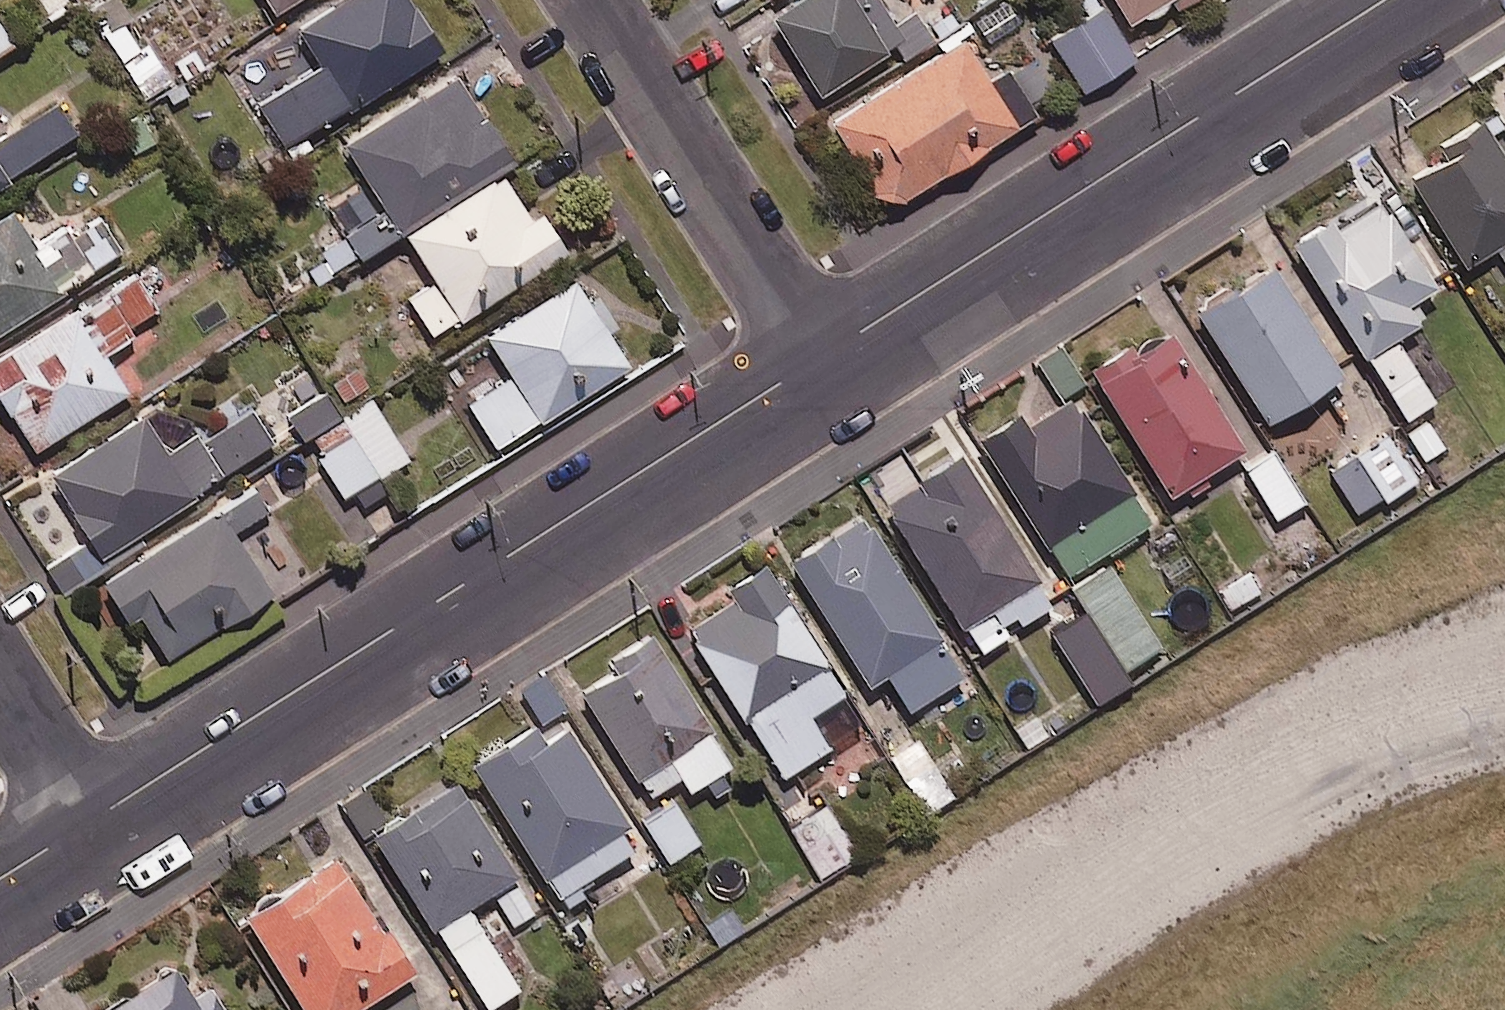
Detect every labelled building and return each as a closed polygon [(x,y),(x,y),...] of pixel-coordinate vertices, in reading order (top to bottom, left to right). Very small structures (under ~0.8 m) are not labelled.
[(78,0),(16,0),(36,30),(79,2),(78,0)] [(132,16),(122,0),(94,0),(86,5),(144,102),(173,84),(147,42),(140,46),(125,21),(132,16)] [(410,0),(347,0),(299,30),(323,67),(260,107),(289,152),(444,54),(410,0)] [(278,13),(299,0),(270,0),(278,13)] [(880,0),(804,0),(773,18),(821,97),(897,51),(903,62),(935,43),(917,15),(896,27),(880,0)] [(1132,29),(1174,3),(1178,10),(1195,0),(1115,0),(1132,29)] [(1137,62),(1104,10),(1053,42),(1085,94),(1137,62)] [(0,26),(0,55),(14,46),(0,26)] [(991,84),(964,41),(833,123),(888,212),(1043,116),(1015,70),(991,84)] [(317,251),(334,278),(501,173),(514,165),(458,77),(345,148),(384,210),(317,251)] [(0,140),(0,190),(79,139),(57,104),(0,140)] [(1486,125),(1406,174),(1463,269),(1498,248),(1504,259),(1504,156),(1486,125)] [(504,176),(403,240),(431,285),(408,299),(434,340),(568,256),(542,215),(532,221),(504,176)] [(1397,342),(1425,324),(1414,307),(1439,292),(1383,204),(1339,233),(1332,223),(1294,247),(1406,422),(1436,403),(1397,342)] [(40,254),(12,212),(0,221),(0,336),(122,253),(97,215),(40,254)] [(1345,379),(1274,269),(1198,318),(1269,428),(1345,379)] [(107,360),(135,342),(127,330),(157,311),(135,275),(0,359),(0,397),(34,453),(128,395),(107,360)] [(629,370),(577,283),(488,337),(513,380),(470,406),(496,450),(629,370)] [(1246,451),(1166,327),(1093,373),(1173,498),(1246,451)] [(1060,340),(1036,354),(1064,399),(1087,385),(1060,340)] [(303,443),(342,419),(326,394),(288,418),(303,443)] [(1154,524),(1075,400),(1027,431),(1020,421),(982,445),(1067,579),(1154,524)] [(344,500),(409,460),(372,401),(308,440),(344,500)] [(253,414),(203,449),(193,434),(168,452),(144,417),(51,481),(105,559),(273,444),(253,414)] [(1417,483),(1391,439),(1331,474),(1358,518),(1417,483)] [(1305,502),(1272,450),(1244,468),(1277,520),(1305,502)] [(1055,608),(962,458),(885,505),(977,655),(1055,608)] [(169,663),(273,599),(235,536),(271,515),(256,491),(102,585),(129,630),(144,621),(169,663)] [(966,678),(868,519),(792,566),(868,688),(889,676),(911,712),(966,678)] [(1161,648),(1110,567),(1075,589),(1126,670),(1161,648)] [(845,697),(767,568),(728,592),(735,602),(689,630),(781,781),(831,750),(811,718),(845,697)] [(1129,686),(1086,614),(1053,633),(1096,705),(1129,686)] [(732,767),(655,639),(611,665),(618,677),(584,697),(646,800),(682,779),(690,792),(732,767)] [(642,848),(561,716),(475,769),(557,900),(642,848)] [(458,786),(375,840),(485,1009),(490,1009),(520,990),(469,911),(493,895),(513,927),(539,910),(458,786)] [(702,840),(673,797),(640,819),(669,862),(702,840)] [(859,855),(828,806),(791,829),(822,879),(859,855)] [(337,862),(246,920),(304,1009),(364,1009),(412,979),(337,862)] [(178,969),(111,1009),(222,1009),(210,991),(196,999),(178,969)]
